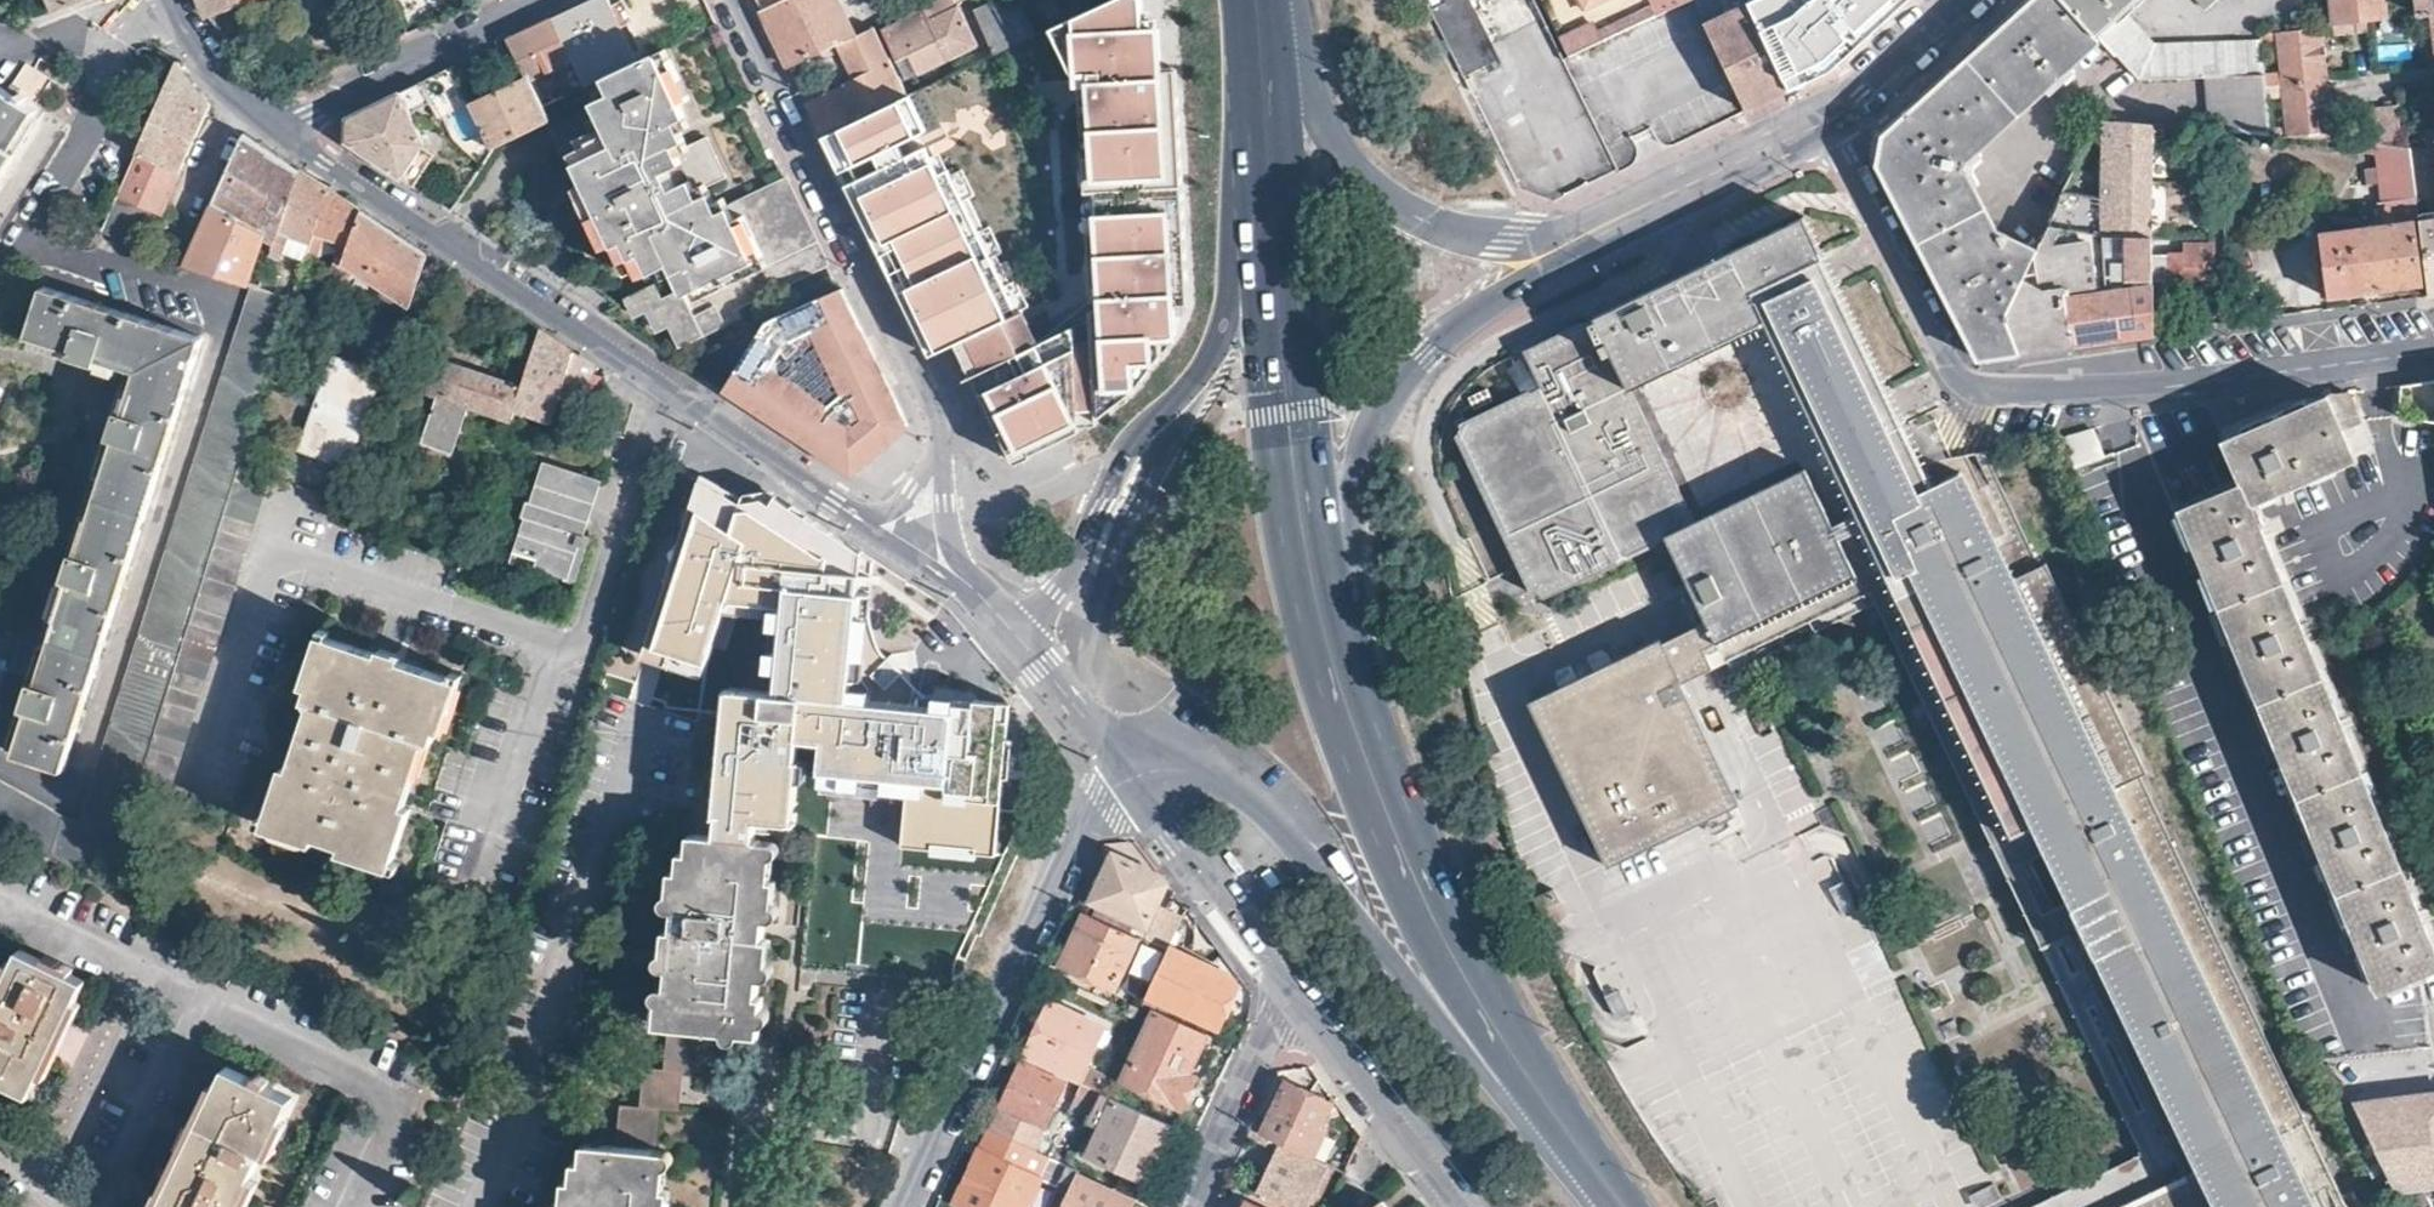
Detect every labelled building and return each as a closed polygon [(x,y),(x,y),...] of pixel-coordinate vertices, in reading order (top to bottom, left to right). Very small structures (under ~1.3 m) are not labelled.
[(52,12),(83,0),(48,0),(52,12)] [(206,15),(245,0),(200,0),(206,15)] [(586,88),(605,79),(612,94),(594,103),(605,126),(584,136),(587,143),(569,153),(587,192),(578,197),(597,237),(607,232),(626,274),(645,266),(649,272),(666,264),(678,291),(660,300),(653,286),(627,299),(634,315),(647,309),(657,328),(669,323),(678,344),(737,316),(733,307),(828,263),(786,177),(716,209),(674,121),(683,116),(677,104),(684,100),(685,100),(686,99),(686,98),(685,97),(667,58),(658,63),(654,54),(631,66),(608,17),(615,14),(609,0),(587,0),(552,17),(575,64),(586,88)] [(761,9),(781,0),(757,0),(761,9)] [(761,9),(776,41),(788,64),(833,43),(852,34),(836,0),(781,0),(761,9)] [(898,79),(972,45),(952,0),(935,0),(874,29),(898,79)] [(1173,66),(1157,66),(1155,24),(1142,0),(1099,0),(1065,16),(1051,23),(1080,80),(1093,316),(1038,342),(1021,308),(946,345),(963,379),(971,375),(1012,460),(1083,426),(1134,386),(1173,333),(1186,301),(1173,66)] [(1035,30),(1020,0),(993,0),(982,6),(1001,46),(1035,30)] [(1056,0),(1020,0),(1035,30),(1051,23),(1065,16),(1056,0)] [(1564,57),(1561,58),(1533,0),(1427,0),(1517,184),(1558,198),(1559,198),(1560,198),(1561,198),(1617,170),(1564,57)] [(1691,0),(1541,0),(1568,55),(1602,40),(1691,0)] [(1749,2),(1791,89),(1829,71),(1907,0),(1753,0),(1749,2)] [(2035,248),(1996,230),(1965,171),(1967,161),(2100,39),(2064,0),(2030,0),(1951,72),(1885,131),(1884,133),(1883,135),(1882,136),(1882,138),(1877,165),(1904,218),(1940,286),(1977,357),(1978,358),(1979,359),(1980,359),(2020,353),(2002,315),(2035,248)] [(2207,78),(2265,76),(2265,74),(2261,42),(2261,40),(2155,43),(2125,11),(2137,0),(2064,0),(2100,39),(2139,81),(2207,78)] [(2368,19),(2387,17),(2385,0),(2334,0),(2335,13),(2321,15),(2322,25),(2368,19)] [(2419,13),(2433,11),(2433,0),(2418,0),(2419,13)] [(1749,2),(1705,23),(1746,111),(1791,89),(1749,2)] [(526,76),(543,109),(565,98),(552,75),(575,64),(552,17),(526,30),(498,43),(502,51),(511,46),(526,76)] [(833,43),(850,78),(805,100),(820,132),(904,92),(898,79),(874,29),(871,24),(852,34),(833,43)] [(2266,87),(2324,80),(2318,26),(2261,35),(2261,40),(2261,42),(2280,41),(2283,70),(2284,71),(2283,71),(2283,72),(2282,72),(2265,74),(2265,76),(2266,87)] [(467,99),(493,149),(548,121),(543,109),(526,76),(488,95),(470,56),(451,66),(467,99)] [(195,84),(176,62),(114,197),(158,217),(211,103),(195,84)] [(16,87),(37,95),(45,74),(24,66),(16,87)] [(391,96),(348,117),(347,140),(347,142),(348,143),(349,144),(414,187),(435,155),(423,147),(423,142),(422,141),(423,139),(422,138),(422,136),(416,126),(438,114),(467,99),(451,66),(391,96)] [(2212,130),(2228,131),(2270,135),(2269,129),(2267,98),(2266,87),(2265,76),(2207,78),(2212,130)] [(2329,140),(2324,80),(2266,87),(2267,98),(2285,97),(2288,127),(2269,129),(2270,135),(2329,140)] [(19,147),(14,144),(14,143),(14,142),(14,141),(33,109),(22,101),(25,96),(16,90),(13,95),(0,86),(0,177),(19,147)] [(904,92),(820,132),(837,166),(925,124),(909,90),(904,92)] [(2402,145),(2397,106),(2376,108),(2380,143),(2402,145)] [(2380,143),(2376,108),(2358,109),(2361,142),(2380,143)] [(2108,340),(2155,334),(2155,282),(2155,255),(2154,125),(2098,120),(2049,220),(2101,235),(2101,291),(2064,297),(2071,346),(2108,340)] [(2211,143),(2227,143),(2228,131),(2212,130),(2211,143)] [(283,157),(245,132),(211,205),(266,222),(265,224),(277,228),(298,167),(283,157)] [(2409,145),(2402,145),(2380,143),(2361,142),(2358,142),(2359,152),(2381,154),(2382,166),(2382,167),(2381,167),(2381,168),(2380,168),(2370,169),(2372,186),(2384,184),(2387,204),(2382,204),(2384,223),(2384,225),(2383,226),(2382,227),(2321,234),(2329,297),(2366,292),(2366,288),(2417,281),(2418,281),(2419,281),(2419,280),(2418,276),(2425,275),(2424,262),(2420,231),(2409,147),(2409,145)] [(937,179),(921,146),(844,183),(928,354),(946,345),(1021,308),(954,170),(937,179)] [(2428,150),(2409,147),(2420,231),(2424,262),(2425,275),(2428,295),(2433,294),(2433,151),(2428,150)] [(298,167),(277,228),(274,238),(306,250),(313,233),(328,187),(315,178),(298,167)] [(313,233),(347,245),(361,209),(343,197),(328,187),(313,233)] [(158,217),(114,197),(99,230),(117,239),(115,242),(140,255),(158,217)] [(266,222),(211,205),(182,267),(243,287),(265,224),(266,222)] [(412,306),(429,254),(400,235),(361,209),(347,245),(341,260),(350,266),(408,304),(412,306)] [(1874,600),(2041,943),(2184,875),(2139,777),(2146,773),(2045,564),(2039,567),(1983,452),(1971,454),(1921,462),(1802,216),(1708,261),(1693,268),(1672,278),(1640,293),(1507,356),(1523,391),(1456,423),(1459,429),(1453,433),(1532,595),(1539,592),(1542,597),(1666,537),(1706,620),(1726,661),(1808,620),(1812,629),(1874,600)] [(2042,350),(2071,346),(2064,297),(2101,291),(2101,235),(2049,220),(2035,248),(2002,315),(2020,353),(2042,350)] [(2211,245),(2185,245),(2185,255),(2155,255),(2155,282),(2211,281),(2211,245)] [(323,283),(341,291),(350,266),(341,260),(333,255),(323,283)] [(879,368),(856,321),(840,287),(767,320),(783,338),(799,357),(805,353),(817,346),(840,392),(835,397),(881,449),(885,446),(909,426),(879,368)] [(62,770),(200,339),(43,288),(42,288),(41,288),(40,289),(25,335),(64,348),(63,354),(104,367),(105,362),(138,372),(125,415),(119,414),(108,448),(113,451),(82,548),(74,546),(64,578),(69,580),(70,580),(70,582),(70,583),(38,679),(32,678),(21,713),(27,715),(14,754),(62,770)] [(105,884),(140,776),(237,465),(272,356),(289,301),(255,291),(248,289),(79,826),(0,780),(0,827),(105,884)] [(826,404),(783,376),(792,362),(799,357),(783,338),(767,320),(723,391),(850,474),(881,449),(835,397),(826,404)] [(556,338),(540,327),(515,384),(452,359),(441,385),(451,391),(432,435),(460,448),(479,402),(523,420),(556,338)] [(581,404),(593,363),(576,351),(556,338),(523,420),(520,427),(530,430),(535,417),(535,416),(536,415),(537,415),(538,415),(552,421),(562,397),(581,404)] [(380,371),(333,354),(325,377),(331,379),(349,386),(371,394),(379,375),(380,371)] [(2402,384),(2400,416),(2433,421),(2433,380),(2402,384)] [(2362,422),(2350,390),(2328,394),(2347,440),(2355,437),(2357,430),(2356,424),(2362,422)] [(2328,394),(2274,418),(2224,440),(2242,484),(2178,511),(2379,988),(2415,973),(2422,970),(2433,965),(2433,938),(2252,504),(2311,478),(2308,471),(2352,453),(2347,440),(2328,394)] [(2092,433),(2053,440),(2068,477),(2104,463),(2092,433)] [(581,539),(590,541),(591,535),(586,533),(585,533),(584,532),(584,531),(584,530),(601,477),(543,459),(530,499),(524,498),(519,514),(524,516),(513,549),(537,557),(534,565),(569,577),(581,539)] [(270,476),(237,465),(140,776),(173,787),(270,476)] [(781,595),(863,603),(867,559),(771,496),(765,504),(757,499),(739,503),(699,481),(641,660),(699,679),(722,608),(779,613),(781,595)] [(863,603),(781,595),(779,613),(771,700),(717,695),(703,834),(755,840),(757,827),(792,831),(800,747),(824,749),(822,774),(912,782),(950,786),(957,714),(934,711),(853,704),(855,688),(863,603)] [(874,604),(863,603),(855,688),(865,689),(874,604)] [(1726,661),(1706,620),(1660,642),(1680,683),(1726,661)] [(400,804),(421,738),(434,742),(456,678),(329,634),(309,696),(308,697),(309,698),(309,699),(311,700),(319,703),(298,768),(286,764),(268,819),(394,861),(412,809),(400,804)] [(1659,639),(1527,702),(1606,866),(1738,803),(1680,683),(1660,642),(1659,639)] [(957,714),(950,786),(912,782),(911,793),(906,849),(1000,858),(1014,707),(936,699),(934,711),(957,714)] [(1913,752),(1890,760),(1898,781),(1920,773),(1913,752)] [(911,793),(912,782),(822,774),(821,785),(911,793)] [(703,834),(694,834),(692,852),(681,851),(679,854),(663,1025),(758,1035),(764,996),(756,994),(770,841),(755,840),(703,834)] [(1166,949),(1168,944),(1181,916),(1155,904),(1166,881),(1162,875),(1113,852),(1092,900),(1146,927),(1145,940),(1148,941),(1166,949)] [(2224,1206),(2349,1206),(2184,875),(2041,943),(2138,1146),(2183,1124),(2224,1206)] [(1558,901),(1552,889),(1531,899),(1536,912),(1558,901)] [(1137,936),(1085,910),(1061,963),(1111,988),(1137,936)] [(1133,975),(1150,983),(1166,949),(1148,941),(1133,975)] [(1150,983),(1140,1004),(1153,1010),(1154,1009),(1168,1015),(1174,1005),(1217,1026),(1236,987),(1228,973),(1168,944),(1166,949),(1150,983)] [(87,976),(21,945),(20,945),(19,946),(0,987),(0,1077),(31,1092),(87,976)] [(1090,1054),(1103,1022),(1063,1003),(1055,1021),(1039,1013),(1023,1049),(1076,1075),(1086,1052),(1090,1054)] [(1181,1106),(1213,1037),(1205,1033),(1204,1031),(1168,1015),(1154,1009),(1153,1010),(1122,1078),(1181,1106)] [(662,1071),(683,1073),(703,1074),(707,1034),(707,1032),(706,1032),(705,1032),(667,1028),(662,1071)] [(1019,1059),(989,1124),(1029,1143),(1060,1078),(1019,1059)] [(294,1092),(227,1060),(161,1206),(241,1206),(294,1092)] [(644,1069),(638,1108),(659,1110),(678,1111),(683,1073),(662,1071),(644,1069)] [(1082,1071),(1078,1080),(1090,1085),(1094,1077),(1082,1071)] [(1088,1104),(1096,1088),(1090,1085),(1078,1080),(1072,1096),(1088,1104)] [(1265,1125),(1254,1120),(1250,1129),(1316,1159),(1331,1126),(1326,1123),(1335,1104),(1285,1081),(1265,1125)] [(1100,1090),(1083,1126),(1088,1129),(1096,1112),(1104,1116),(1092,1142),(1086,1140),(1082,1149),(1089,1152),(1088,1154),(1144,1180),(1170,1123),(1100,1090)] [(2393,1190),(2421,1187),(2433,1185),(2433,1093),(2352,1105),(2393,1190)] [(618,1106),(614,1144),(654,1147),(659,1110),(638,1108),(618,1106)] [(989,1124),(954,1200),(970,1206),(1023,1206),(1039,1172),(1020,1163),(1029,1143),(989,1124)] [(2012,1206),(2224,1206),(2183,1124),(2138,1146),(2012,1206)] [(1291,1206),(1304,1206),(1324,1162),(1316,1159),(1250,1129),(1246,1137),(1274,1149),(1275,1150),(1275,1151),(1276,1153),(1275,1154),(1259,1192),(1286,1205),(1291,1206)] [(667,1152),(590,1145),(588,1161),(574,1161),(573,1162),(573,1163),(572,1164),(568,1206),(661,1206),(667,1152)] [(1057,1172),(1061,1161),(1047,1154),(1042,1165),(1057,1172)] [(1055,1186),(1066,1192),(1059,1206),(1128,1206),(1131,1199),(1078,1174),(1079,1172),(1079,1171),(1079,1170),(1078,1169),(1066,1164),(1055,1186)] [(1251,1189),(1245,1201),(1239,1198),(1235,1206),(1286,1206),(1286,1205),(1259,1192),(1251,1189)] [(1381,1198),(1368,1206),(1388,1206),(1381,1198)]
